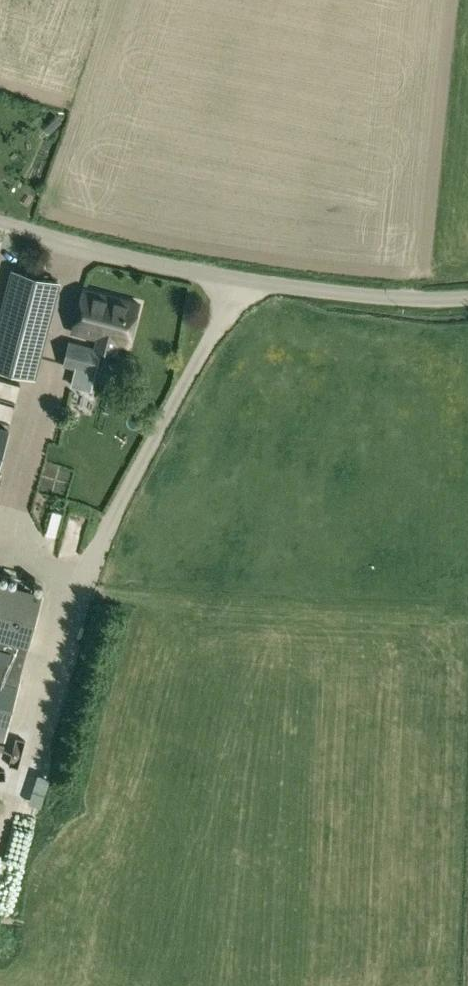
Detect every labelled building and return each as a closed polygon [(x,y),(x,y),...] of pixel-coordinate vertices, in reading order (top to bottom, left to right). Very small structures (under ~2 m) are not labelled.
[(58,282),(15,271),(0,330),(0,366),(34,375),(58,282)] [(128,346),(139,302),(83,288),(72,331),(96,337),(94,348),(69,342),(64,364),(94,372),(100,349),(115,353),(118,343),(128,346)] [(77,396),(95,402),(103,381),(85,374),(77,396)] [(11,429),(0,426),(0,468),(11,429)] [(46,532),(55,535),(62,512),(52,509),(46,532)] [(29,646),(42,593),(0,582),(0,639),(29,646)] [(29,646),(0,639),(0,739),(4,740),(21,676),(29,646)]
